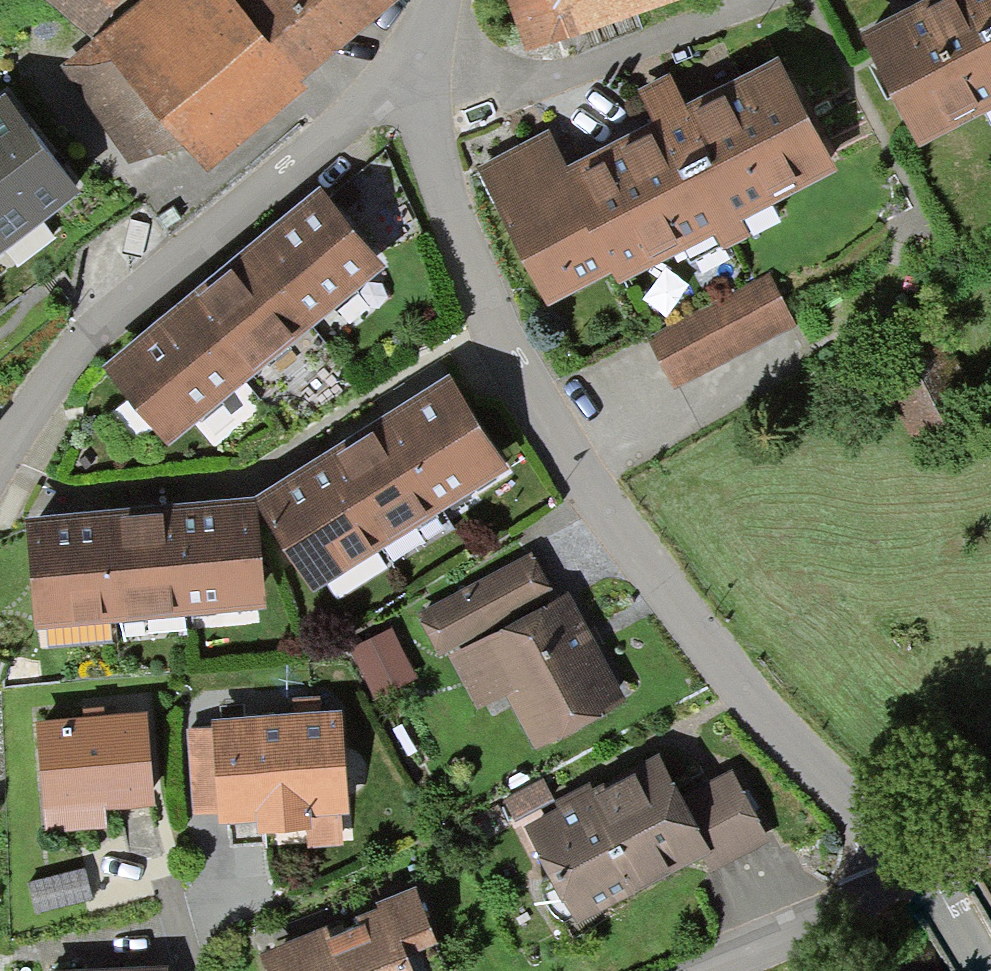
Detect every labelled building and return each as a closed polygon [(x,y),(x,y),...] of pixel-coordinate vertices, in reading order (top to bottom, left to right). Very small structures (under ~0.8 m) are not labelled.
[(93,31),(117,0),(55,0),(93,31)] [(397,0),(148,0),(60,66),(132,158),(182,148),(206,175),(305,89),(301,84),(366,27),(397,0)] [(528,53),(670,0),(509,0),(528,53)] [(990,106),(990,0),(924,0),(868,29),(925,140),(990,106)] [(762,213),(847,168),(787,53),(710,93),(694,64),(648,88),(662,114),(575,160),(557,126),(483,164),(556,303),(621,270),(628,284),(717,237),(727,256),(772,232),(762,213)] [(73,187),(0,87),(0,240),(73,187)] [(171,437),(381,262),(322,192),(112,367),(171,437)] [(680,383),(798,319),(773,273),(655,337),(680,383)] [(909,434),(962,406),(932,348),(878,376),(909,434)] [(269,498),(324,583),(506,467),(451,382),(269,498)] [(28,615),(252,595),(242,491),(18,512),(28,615)] [(458,652),(555,600),(530,555),(425,612),(449,657),(458,652)] [(536,743),(619,698),(563,596),(555,600),(458,652),(490,711),(512,699),(536,743)] [(396,626),(361,643),(383,690),(419,674),(396,626)] [(254,844),(341,838),(331,707),(203,716),(211,818),(252,815),(254,844)] [(100,803),(145,801),(140,712),(33,717),(39,831),(102,828),(100,803)] [(722,861),(773,835),(738,767),(691,791),(670,749),(526,824),(576,922),(716,850),(722,861)] [(400,956),(429,944),(406,887),(264,945),(274,970),(406,970),(400,956)] [(158,961),(51,966),(51,970),(158,970),(158,961)]
